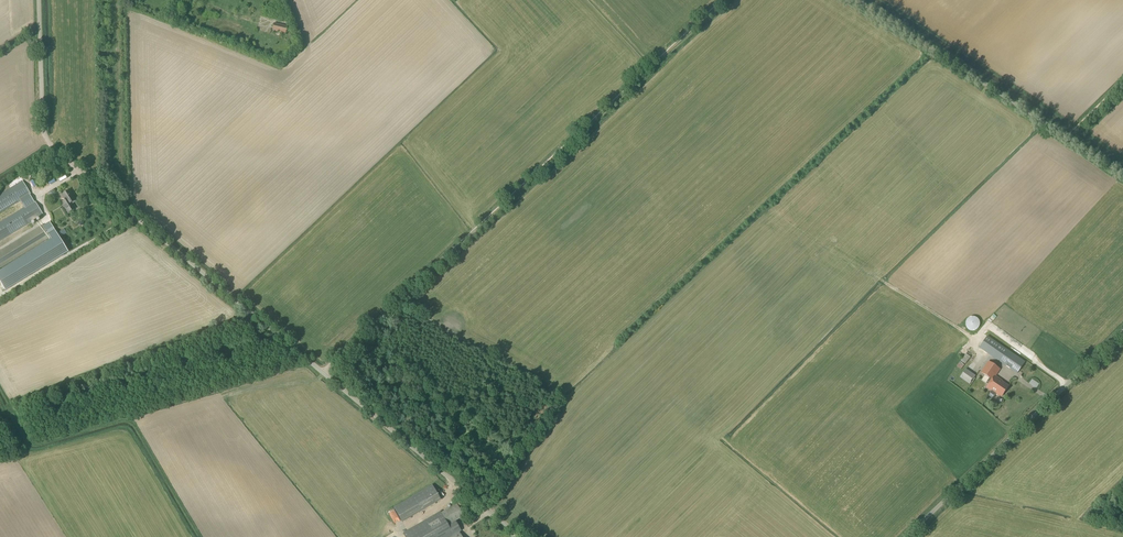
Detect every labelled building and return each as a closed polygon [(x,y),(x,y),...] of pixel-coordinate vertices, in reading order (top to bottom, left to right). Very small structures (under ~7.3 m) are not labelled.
[(286,34),(287,26),(274,23),(272,30),(286,34)] [(30,195),(30,194),(22,182),(0,195),(0,213),(21,200),(26,207),(0,223),(0,241),(43,215),(35,202),(34,202),(30,195)] [(50,199),(56,195),(53,190),(47,193),(50,199)] [(68,213),(75,209),(72,203),(75,201),(69,191),(62,195),(68,205),(65,207),(68,213)] [(0,251),(0,269),(50,238),(52,240),(0,272),(0,281),(6,290),(68,252),(49,222),(43,226),(43,225),(0,251)] [(1010,314),(1006,319),(1012,324),(1016,319),(1010,314)] [(973,331),(974,331),(975,331),(976,330),(977,330),(977,329),(978,329),(979,328),(979,327),(979,326),(980,326),(980,325),(980,324),(980,323),(980,322),(980,321),(979,321),(979,320),(978,319),(977,318),(976,318),(975,317),(974,317),(973,317),(972,317),(971,317),(970,317),(969,318),(968,318),(968,319),(967,319),(967,320),(966,321),(966,322),(966,323),(966,324),(966,325),(966,326),(966,327),(967,328),(968,329),(969,330),(970,330),(971,331),(972,331),(973,331)] [(1017,373),(1025,362),(987,336),(979,348),(1017,373)] [(965,364),(971,357),(966,354),(961,361),(965,364)] [(961,370),(965,365),(960,362),(956,366),(961,370)] [(999,394),(1002,396),(1008,387),(994,377),(999,369),(989,362),(981,372),(989,378),(987,381),(990,383),(987,388),(991,391),(990,393),(994,396),(996,394),(998,395),(999,394)] [(966,369),(960,377),(971,385),(975,378),(974,378),(976,376),(966,369)] [(402,522),(440,500),(432,485),(394,507),(402,522)] [(463,516),(456,504),(442,513),(441,512),(433,517),(403,534),(405,536),(462,536),(460,533),(462,532),(456,522),(449,526),(449,525),(463,516)]
